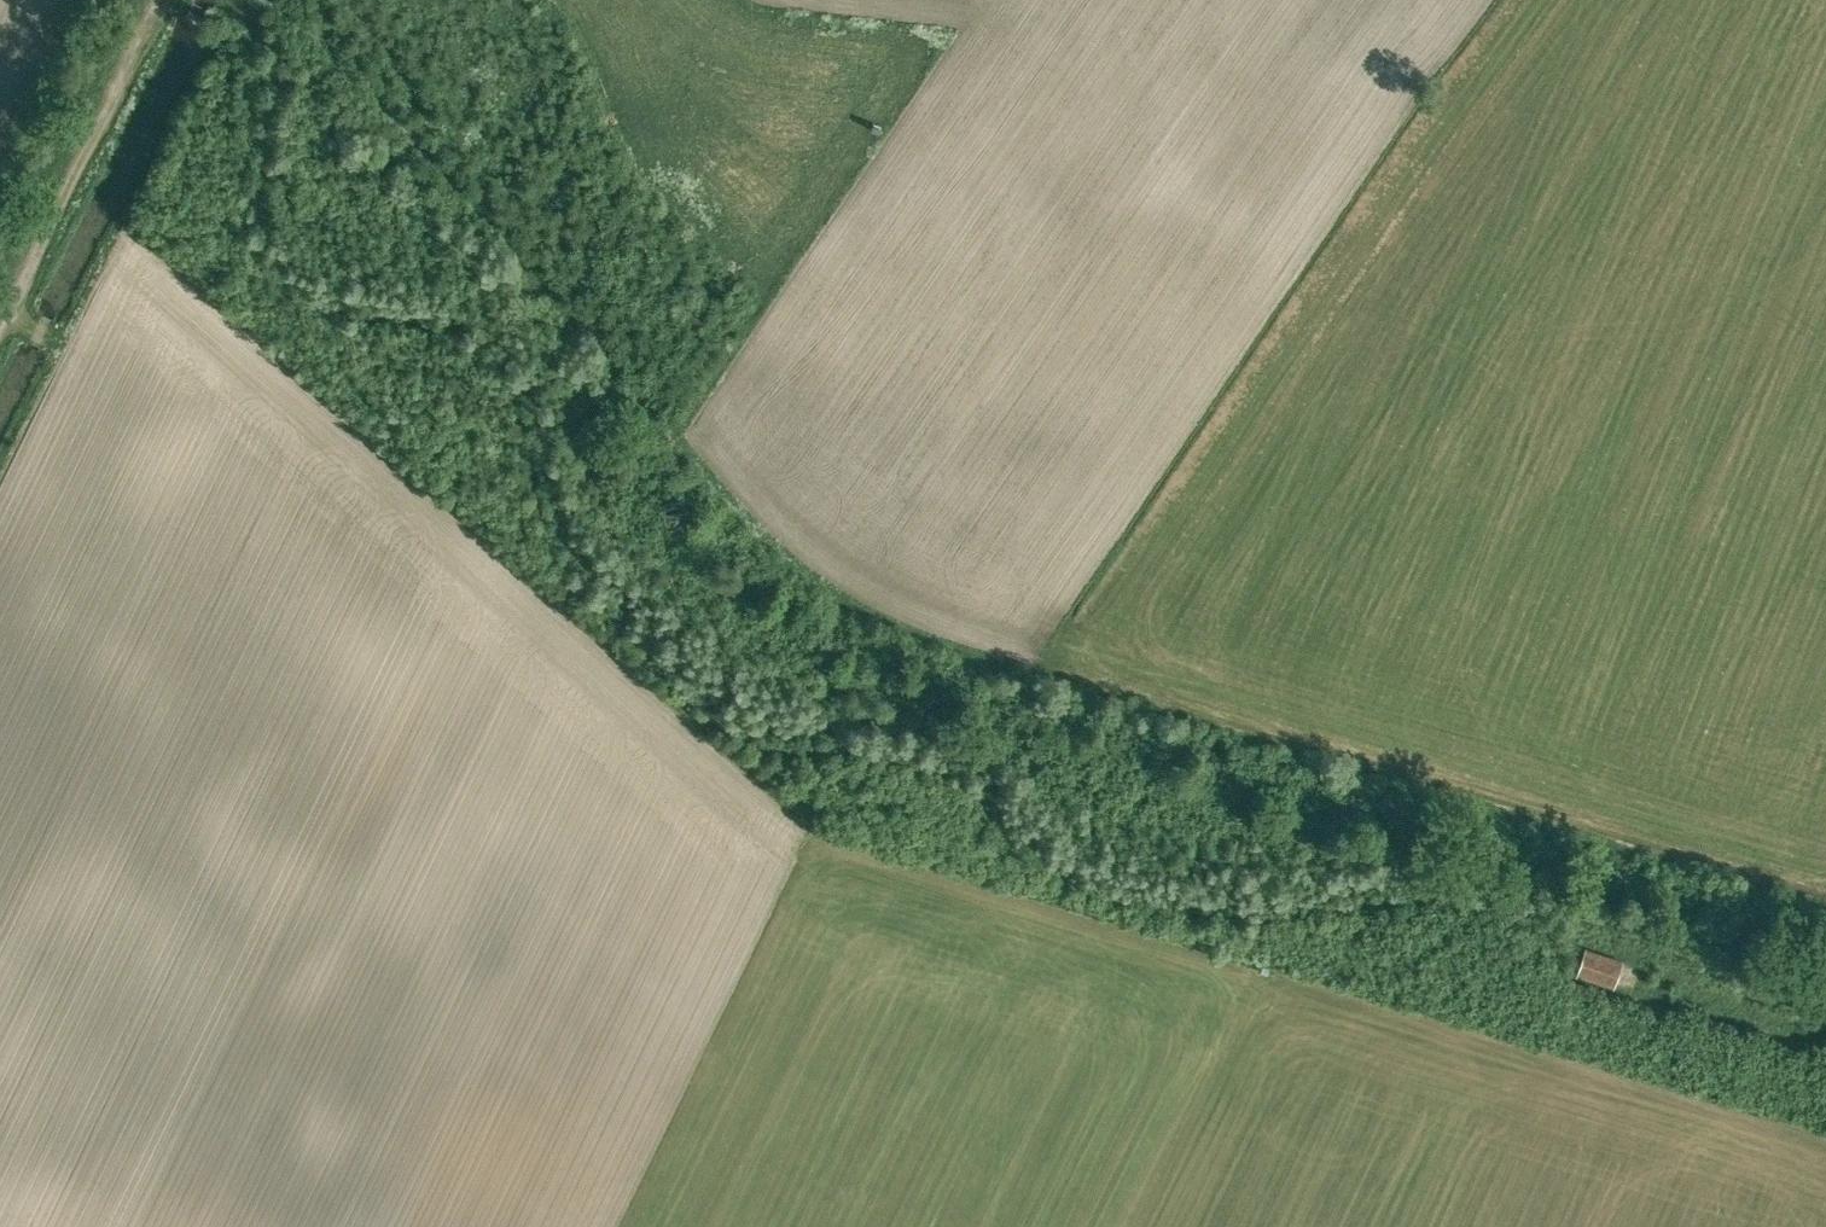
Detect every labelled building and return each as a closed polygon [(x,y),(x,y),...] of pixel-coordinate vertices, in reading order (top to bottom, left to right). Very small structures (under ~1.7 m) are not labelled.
[(1624,961),(1587,949),(1577,976),(1615,988),(1624,961)]
